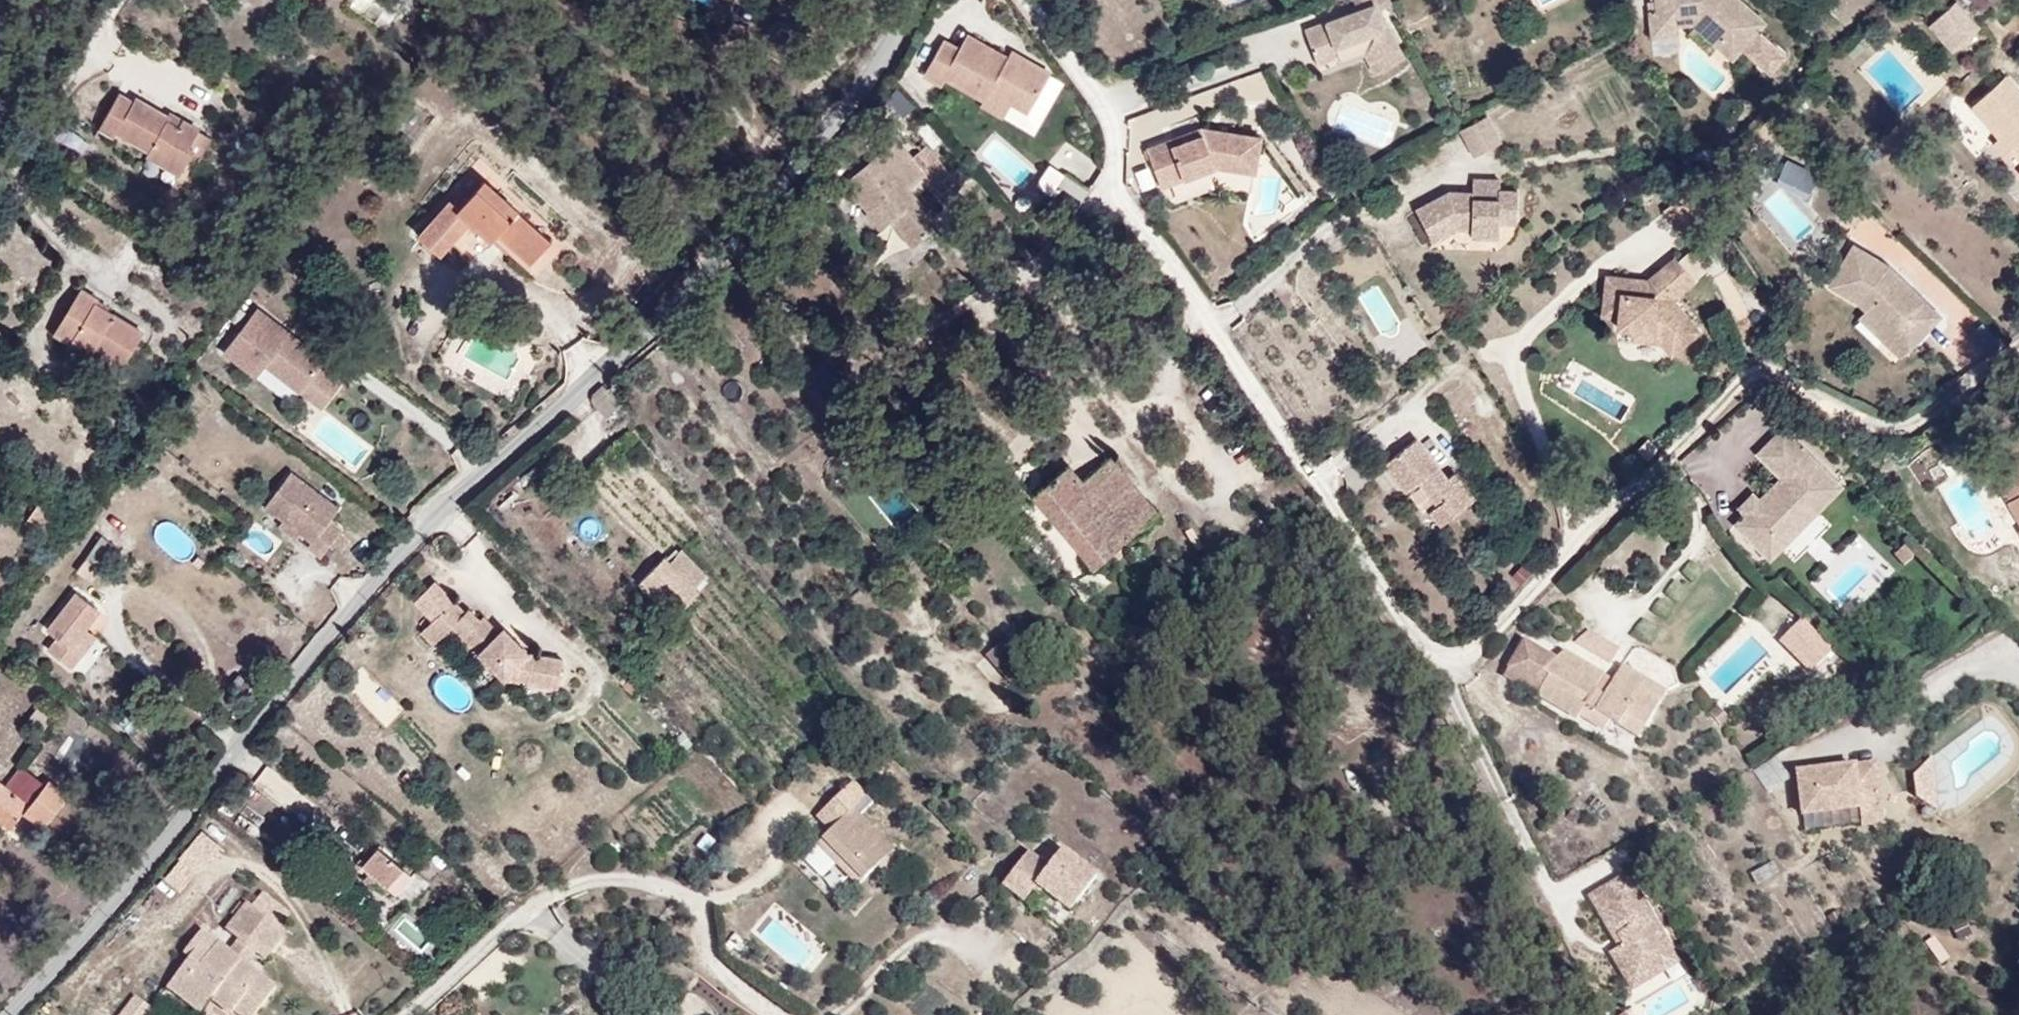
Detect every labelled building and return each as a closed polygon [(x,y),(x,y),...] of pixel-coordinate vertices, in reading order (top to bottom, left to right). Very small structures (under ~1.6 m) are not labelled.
[(342,2),(369,21),(384,0),(344,0),(342,2)] [(1295,23),(1311,64),(1357,46),(1363,62),(1391,51),(1379,20),(1373,22),(1365,0),(1354,0),(1295,23)] [(1741,62),(1746,57),(1766,75),(1783,57),(1754,32),(1762,23),(1736,0),(1653,0),(1654,11),(1655,20),(1670,19),(1671,26),(1689,24),(1716,49),(1721,43),(1741,62)] [(1981,33),(1956,6),(1929,30),(1954,57),(1981,33)] [(1655,20),(1654,11),(1646,12),(1648,37),(1672,34),(1671,26),(1670,19),(1655,20)] [(1006,99),(1007,98),(1026,109),(1049,72),(1022,57),(1018,63),(1006,56),(965,33),(957,47),(942,38),(922,74),(940,84),(944,77),(985,100),(991,90),(1006,99)] [(1716,49),(1729,60),(1734,55),(1721,43),(1716,49)] [(1022,57),(1009,50),(1006,56),(1018,63),(1022,57)] [(2018,99),(1987,69),(1951,106),(1983,136),(1999,153),(1991,161),(2018,188),(2018,99)] [(218,136),(178,106),(173,113),(140,91),(136,97),(123,88),(118,97),(149,115),(207,151),(218,136)] [(985,100),(983,98),(979,104),(997,114),(1006,99),(991,90),(985,100)] [(180,175),(195,152),(202,158),(207,151),(149,115),(118,97),(100,124),(118,137),(123,130),(150,148),(145,154),(180,175)] [(1983,136),(1951,106),(1943,115),(1975,145),(1983,136)] [(1494,142),(1478,114),(1451,129),(1465,156),(1494,142)] [(1247,171),(1251,136),(1192,127),(1194,132),(1163,144),(1160,138),(1138,147),(1152,186),(1207,166),(1247,171)] [(1163,144),(1194,132),(1192,127),(1191,127),(1160,138),(1163,144)] [(981,151),(1016,185),(1031,170),(996,135),(981,151)] [(1999,153),(1983,136),(1975,145),(1991,161),(1999,153)] [(929,177),(900,144),(841,192),(880,239),(892,229),(915,255),(942,231),(910,194),(929,177)] [(1508,228),(1510,191),(1494,190),(1495,177),(1465,175),(1464,193),(1441,191),(1405,209),(1425,248),(1456,232),(1455,241),(1490,243),(1491,227),(1508,228)] [(540,249),(476,183),(451,206),(442,197),(410,227),(432,250),(453,230),(471,248),(481,239),(515,274),(540,249)] [(1870,261),(1835,239),(1810,284),(1836,298),(1847,308),(1841,314),(1882,354),(1924,313),(1870,261)] [(1673,301),(1692,285),(1667,256),(1643,276),(1596,272),(1592,320),(1608,322),(1606,346),(1648,349),(1661,365),(1699,333),(1673,301)] [(95,339),(117,308),(100,296),(100,290),(80,278),(49,326),(66,337),(74,326),(95,339)] [(316,356),(250,305),(215,349),(281,400),(291,387),(311,403),(330,379),(310,364),(316,356)] [(122,357),(143,325),(117,308),(95,339),(122,357)] [(86,354),(95,339),(74,326),(66,337),(65,340),(86,354)] [(605,385),(588,396),(600,413),(616,402),(605,385)] [(1780,536),(1813,502),(1822,509),(1846,484),(1788,426),(1763,451),(1786,475),(1741,521),(1775,556),(1786,544),(1780,536)] [(1448,482),(1416,441),(1382,468),(1406,498),(1419,487),(1437,510),(1428,517),(1438,531),(1476,502),(1456,476),(1448,482)] [(1160,520),(1116,462),(1095,478),(1080,459),(1036,492),(1095,569),(1160,520)] [(331,525),(340,512),(292,475),(265,510),(283,524),(313,547),(309,552),(322,562),(343,534),(331,525)] [(2018,519),(2018,482),(2001,490),(2018,519)] [(73,521),(42,500),(26,523),(58,544),(73,521)] [(1786,544),(1822,509),(1813,502),(1780,536),(1786,544)] [(313,547),(283,524),(279,529),(309,552),(313,547)] [(89,572),(107,547),(91,536),(73,560),(89,572)] [(1526,564),(1509,577),(1519,590),(1536,577),(1526,564)] [(699,585),(681,565),(674,570),(670,565),(650,582),(659,591),(683,618),(699,604),(690,594),(699,585)] [(560,660),(527,654),(515,643),(505,641),(495,632),(480,616),(477,619),(466,607),(461,612),(431,581),(412,600),(430,620),(441,609),(454,622),(450,626),(501,678),(555,688),(560,660)] [(683,618),(659,591),(646,601),(671,629),(683,618)] [(81,628),(95,611),(71,592),(41,629),(51,637),(42,649),(66,668),(77,655),(66,647),(81,628)] [(450,626),(454,622),(441,609),(430,620),(418,631),(431,644),(450,626)] [(1832,649),(1806,624),(1782,646),(1808,672),(1832,649)] [(515,643),(499,627),(495,632),(505,641),(515,643)] [(77,655),(91,636),(81,628),(66,647),(77,655)] [(1610,662),(1618,649),(1588,631),(1574,640),(1610,662)] [(1541,670),(1549,658),(1544,653),(1530,644),(1508,677),(1537,696),(1550,676),(1543,671),(1541,670)] [(1022,676),(996,647),(976,665),(1002,694),(1022,676)] [(1648,694),(1655,684),(1630,668),(1623,678),(1575,647),(1557,661),(1543,671),(1550,676),(1537,696),(1580,723),(1582,720),(1606,735),(1609,729),(1619,736),(1628,721),(1646,732),(1663,704),(1648,694)] [(1663,704),(1670,694),(1655,684),(1648,694),(1663,704)] [(58,719),(39,704),(23,725),(42,740),(58,719)] [(1636,747),(1646,732),(1628,721),(1619,736),(1636,747)] [(1938,810),(1933,758),(1915,776),(1917,798),(1938,810)] [(1771,761),(1752,774),(1765,792),(1784,779),(1771,761)] [(43,783),(18,764),(8,779),(0,773),(0,820),(10,828),(24,809),(43,783)] [(1882,827),(1875,765),(1797,774),(1802,816),(1862,811),(1864,828),(1882,827)] [(266,768),(254,782),(287,810),(299,795),(266,768)] [(44,824),(68,790),(48,776),(43,783),(24,809),(44,824)] [(846,891),(886,857),(862,829),(871,821),(851,798),(826,819),(833,827),(809,848),(846,891)] [(374,899),(398,871),(386,860),(382,865),(353,839),(332,863),(374,899)] [(1065,907),(1096,869),(1062,841),(1049,857),(1029,841),(1002,874),(1025,893),(1034,882),(1065,907)] [(1680,962),(1628,872),(1584,897),(1615,949),(1607,954),(1628,992),(1680,962)] [(292,935),(245,899),(221,931),(236,942),(255,956),(268,966),(292,935)] [(753,934),(807,976),(825,953),(771,911),(753,934)] [(406,914),(392,930),(416,951),(430,935),(406,914)] [(231,948),(202,926),(177,958),(185,964),(163,993),(192,1014),(200,1014),(208,1005),(222,1014),(260,1014),(281,987),(250,963),(231,948)] [(255,956),(236,942),(231,948),(250,963),(255,956)]
